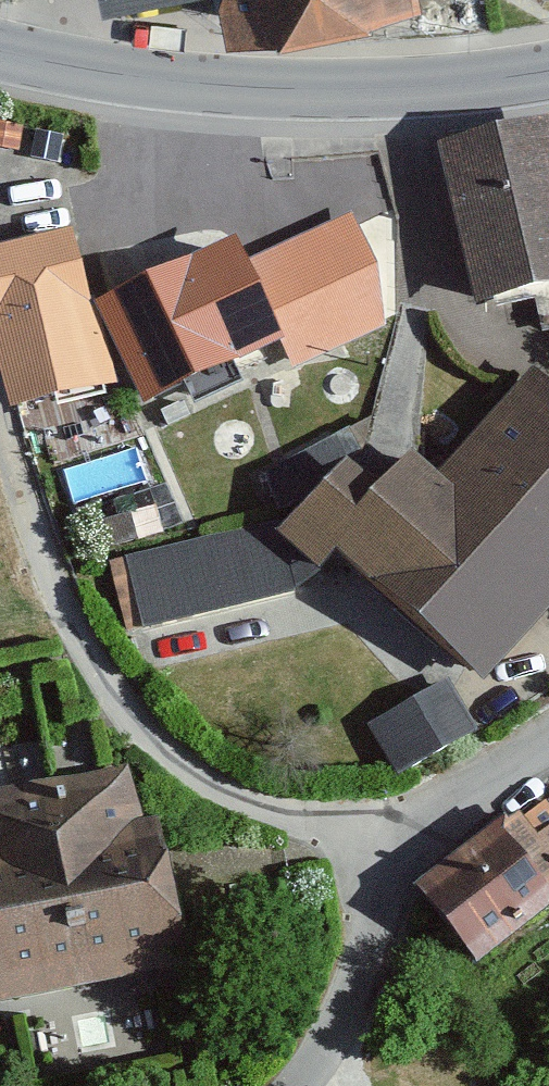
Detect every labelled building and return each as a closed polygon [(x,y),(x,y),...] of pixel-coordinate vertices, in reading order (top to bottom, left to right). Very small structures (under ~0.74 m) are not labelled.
[(103,20),(212,0),(218,7),(228,50),(277,45),(278,52),(373,37),(372,28),(420,17),(417,0),(100,0),(103,20)] [(445,145),(487,312),(548,296),(548,119),(445,145)] [(0,242),(0,347),(17,415),(118,390),(76,223),(0,242)] [(247,238),(104,298),(154,418),(329,346),(295,262),(262,275),(247,238)] [(287,535),(489,699),(548,625),(548,383),(532,370),(439,484),(406,457),(389,478),(356,451),(287,535)] [(347,427),(266,469),(277,490),(358,448),(347,427)] [(279,523),(120,550),(132,617),(291,590),(287,535),(279,523)] [(449,680),(367,724),(397,778),(478,734),(449,680)] [(0,792),(0,1001),(198,968),(176,838),(141,844),(128,771),(0,792)] [(422,886),(476,955),(548,898),(548,787),(422,886)]
